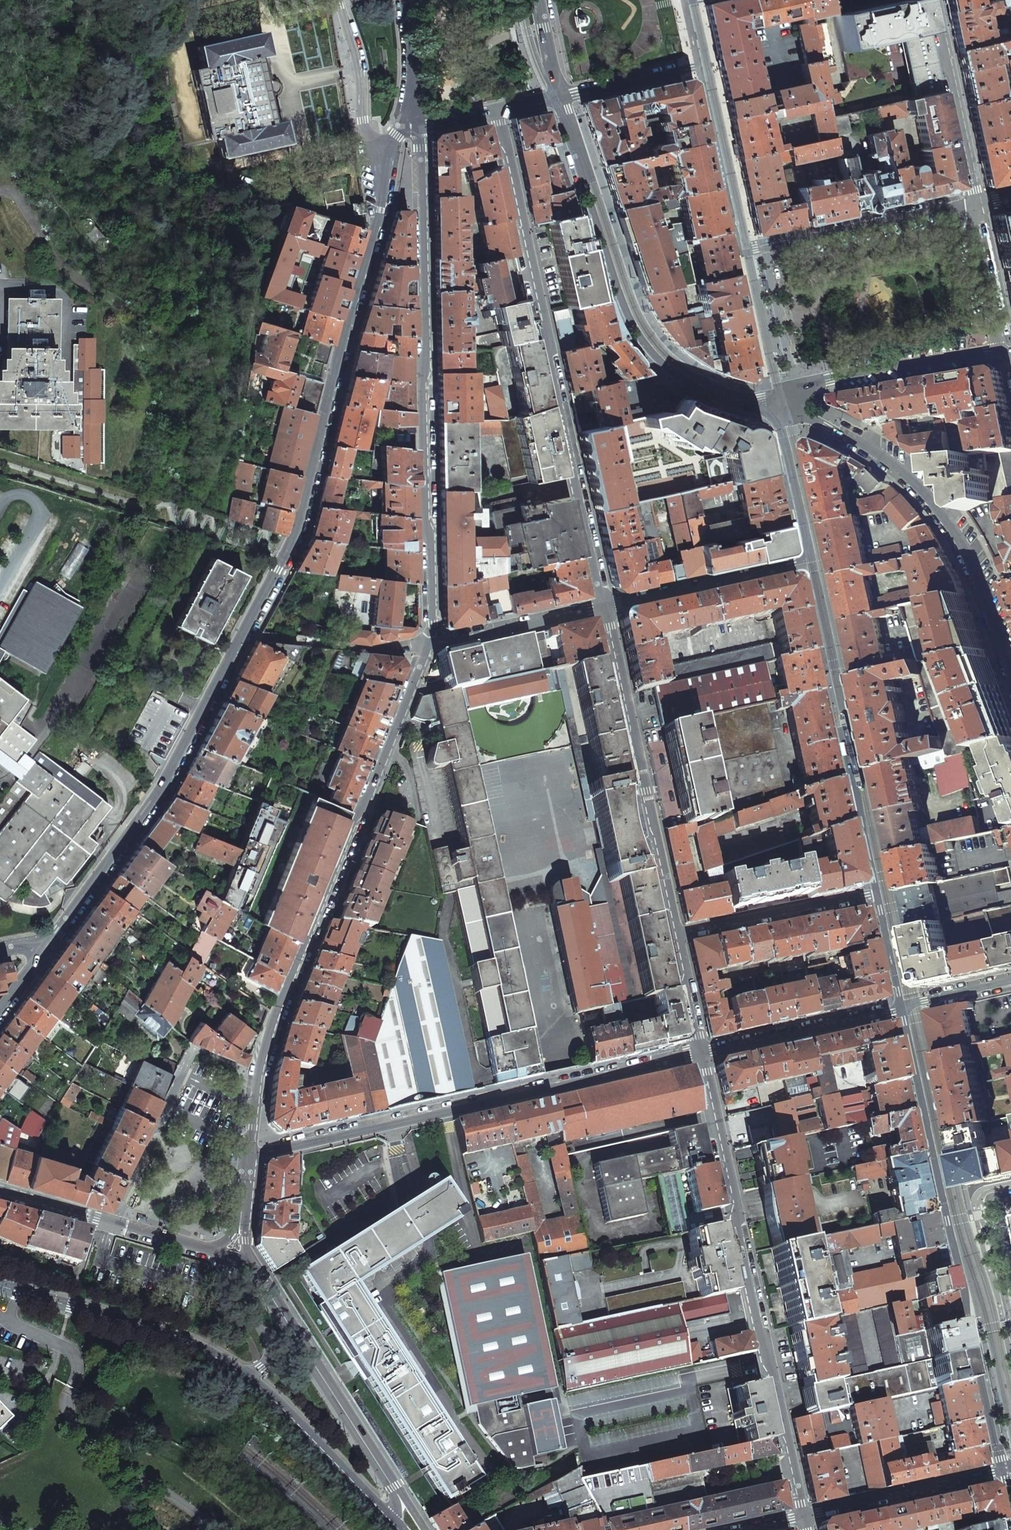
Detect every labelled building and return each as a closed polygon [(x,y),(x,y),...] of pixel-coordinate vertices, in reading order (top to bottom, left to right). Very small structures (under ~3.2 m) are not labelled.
[(705,6),(709,23),(710,23),(717,56),(716,56),(718,62),(719,69),(720,69),(727,102),(726,102),(730,118),(775,108),(774,105),(766,106),(750,36),(750,35),(749,35),(748,29),(747,23),(755,21),(751,0),(731,0),(705,6)] [(755,21),(756,27),(802,17),(803,23),(809,22),(810,25),(813,25),(812,20),(811,20),(810,19),(834,14),(831,0),(751,0),(755,21)] [(834,16),(841,51),(882,42),(899,39),(919,34),(913,3),(905,5),(903,0),(888,4),(888,6),(858,13),(858,10),(834,16)] [(949,12),(977,6),(976,0),(946,0),(949,12)] [(987,3),(988,8),(989,11),(993,16),(1002,14),(1004,7),(1009,5),(1008,0),(1003,0),(987,3)] [(977,6),(949,12),(953,34),(957,52),(996,42),(995,38),(994,38),(990,39),(983,9),(988,8),(987,3),(977,6)] [(803,23),(796,25),(805,63),(817,60),(810,25),(809,22),(803,23)] [(813,25),(810,25),(817,60),(820,73),(835,70),(825,22),(813,25)] [(994,35),(994,38),(995,38),(996,42),(1010,39),(1010,33),(1009,33),(1009,32),(1005,29),(996,31),(994,35)] [(259,69),(257,57),(266,55),(265,50),(261,33),(253,34),(215,43),(213,33),(162,44),(168,71),(164,71),(181,150),(185,149),(189,164),(220,157),(285,143),(282,126),(280,120),(271,122),(268,110),(266,97),(264,89),(262,83),(259,69)] [(919,34),(899,39),(909,84),(912,99),(936,93),(927,49),(930,48),(926,33),(919,34)] [(957,52),(960,64),(961,71),(993,64),(997,63),(994,51),(997,50),(998,53),(1001,55),(1005,54),(1007,51),(1010,50),(1010,39),(996,42),(957,52)] [(882,42),(841,51),(848,82),(842,83),(843,90),(830,93),(832,102),(826,104),(829,117),(845,113),(873,107),(903,101),(912,99),(909,84),(891,88),(882,42)] [(387,49),(379,50),(380,62),(388,61),(387,49)] [(805,63),(800,64),(805,84),(822,80),(820,73),(817,60),(805,63)] [(993,64),(961,71),(966,91),(969,106),(1009,96),(1008,91),(1006,90),(999,91),(993,64)] [(620,139),(620,140),(639,135),(641,135),(640,127),(636,128),(634,119),(635,119),(634,112),(656,107),(658,114),(661,113),(663,122),(659,123),(658,123),(660,131),(663,130),(701,121),(693,83),(687,80),(611,96),(617,124),(620,139)] [(805,84),(773,91),(772,93),(774,105),(775,108),(808,101),(825,97),(826,104),(832,102),(830,93),(830,92),(825,93),(822,80),(805,84)] [(914,112),(922,148),(951,142),(941,92),(936,93),(912,99),(903,101),(873,107),(876,121),(906,115),(906,114),(914,112)] [(591,135),(601,165),(624,160),(620,140),(620,139),(613,141),(611,133),(613,131),(611,126),(617,124),(611,96),(583,103),(581,105),(591,135)] [(969,106),(973,124),(977,143),(1007,137),(1010,136),(1010,131),(1004,103),(1010,102),(1009,96),(969,106)] [(825,97),(808,101),(810,111),(815,130),(818,141),(833,138),(833,135),(829,117),(826,104),(825,97)] [(808,101),(775,108),(776,113),(777,119),(810,111),(808,101)] [(775,108),(730,118),(734,138),(739,159),(771,152),(784,149),(783,144),(774,146),(767,115),(776,113),(775,108)] [(517,150),(534,145),(535,149),(536,149),(541,148),(553,144),(553,145),(554,144),(545,111),(510,119),(515,143),(517,150)] [(845,113),(829,117),(833,135),(849,131),(845,113)] [(640,127),(641,135),(653,132),(660,131),(658,123),(659,123),(657,118),(643,121),(644,126),(640,127)] [(652,149),(653,154),(664,152),(706,143),(703,132),(701,121),(663,130),(666,143),(654,146),(653,146),(652,149)] [(463,129),(471,162),(479,161),(493,158),(489,140),(486,124),(463,129)] [(431,141),(433,198),(451,197),(451,195),(451,181),(461,179),(460,173),(465,171),(465,170),(472,169),(471,162),(463,129),(436,135),(431,141)] [(953,148),(951,142),(922,148),(921,148),(926,173),(920,174),(919,169),(918,167),(915,166),(913,165),(911,166),(910,166),(908,168),(908,169),(907,170),(907,172),(908,175),(903,176),(900,159),(904,158),(902,152),(898,153),(893,129),(878,132),(893,204),(930,196),(961,189),(953,148)] [(653,144),(654,146),(666,143),(663,130),(660,131),(653,132),(655,143),(653,144)] [(815,130),(783,138),(782,140),(783,144),(784,149),(787,148),(818,141),(815,130)] [(852,156),(838,159),(841,173),(842,179),(849,210),(862,206),(864,211),(875,208),(893,204),(878,132),(868,134),(867,135),(867,136),(870,153),(869,153),(868,154),(867,154),(867,156),(868,157),(870,158),(871,158),(872,157),(873,158),(876,158),(879,173),(872,174),(872,171),(856,174),(852,156)] [(620,140),(624,160),(643,156),(639,135),(620,140)] [(977,143),(981,165),(986,187),(1010,181),(1010,157),(1008,143),(1007,137),(977,143)] [(818,141),(787,148),(789,161),(790,164),(837,154),(833,138),(818,141)] [(672,187),(673,196),(677,195),(715,187),(706,143),(664,152),(665,156),(668,155),(673,178),(672,178),(673,181),(674,182),(675,187),(672,187)] [(541,148),(546,165),(558,161),(553,145),(553,144),(541,148)] [(521,169),(529,204),(546,200),(546,196),(543,181),(536,149),(535,149),(534,145),(517,150),(521,169)] [(784,149),(771,152),(772,155),(777,154),(778,160),(782,162),(789,161),(787,148),(784,149)] [(601,165),(615,208),(664,198),(665,198),(673,196),(672,187),(669,185),(656,188),(656,189),(656,190),(649,191),(643,165),(650,164),(651,165),(652,165),(664,163),(666,160),(665,156),(664,152),(653,154),(643,156),(624,160),(601,165)] [(771,152),(739,159),(744,182),(749,205),(781,198),(772,155),(771,152)] [(472,169),(474,178),(484,172),(479,161),(471,162),(472,169)] [(545,169),(553,194),(568,191),(558,161),(546,165),(545,169)] [(470,181),(479,224),(506,218),(500,191),(495,166),(493,166),(484,172),(474,178),(472,169),(465,170),(465,171),(468,181),(470,181)] [(791,168),(784,169),(789,196),(797,195),(795,189),(792,174),(791,168)] [(800,172),(792,174),(795,189),(804,187),(800,172)] [(830,220),(850,216),(849,214),(849,210),(842,179),(835,180),(823,183),(823,182),(816,184),(815,179),(812,180),(813,185),(804,187),(795,189),(797,195),(803,225),(830,220)] [(715,187),(677,195),(680,207),(683,222),(687,239),(725,231),(720,209),(715,187)] [(340,189),(323,193),(327,212),(344,209),(340,189)] [(553,194),(546,196),(546,200),(529,204),(532,217),(533,224),(547,221),(576,214),(568,191),(553,194)] [(433,198),(434,259),(462,258),(461,222),(463,222),(462,195),(451,195),(451,197),(433,198)] [(781,198),(749,205),(755,234),(756,235),(756,236),(757,236),(758,235),(777,231),(803,225),(797,195),(789,196),(781,198)] [(664,198),(615,208),(623,230),(630,252),(668,243),(665,230),(658,207),(665,206),(664,198)] [(362,203),(352,204),(353,214),(363,213),(362,203)] [(287,206),(279,233),(297,239),(305,212),(287,206)] [(395,211),(380,263),(390,266),(409,265),(408,211),(395,211)] [(992,216),(999,249),(1006,282),(1010,281),(1010,212),(992,216)] [(547,221),(555,256),(583,250),(580,236),(582,235),(576,214),(547,221)] [(479,224),(487,261),(498,259),(514,255),(509,234),(506,218),(479,224)] [(331,220),(324,247),(356,257),(360,243),(364,230),(331,220)] [(687,239),(683,222),(671,225),(672,229),(671,229),(674,242),(685,240),(687,239)] [(674,242),(671,229),(665,230),(668,243),(674,242)] [(694,279),(695,284),(697,283),(734,275),(729,253),(725,231),(687,239),(685,240),(686,244),(688,243),(688,242),(692,241),(698,265),(700,278),(695,279),(694,279)] [(279,233),(261,297),(296,307),(300,298),(300,296),(292,293),(293,292),(289,291),(288,295),(279,293),(293,245),(303,248),(301,255),(304,256),(305,254),(311,256),(312,253),(315,244),(310,243),(300,240),(297,239),(279,233)] [(302,235),(300,240),(310,243),(311,238),(311,237),(311,235),(310,234),(308,233),(305,233),(303,233),(302,235)] [(674,242),(668,243),(670,252),(672,251),(673,257),(688,253),(686,244),(685,240),(674,242)] [(668,243),(630,252),(644,295),(676,287),(695,284),(694,279),(695,279),(692,267),(688,253),(673,257),(672,251),(670,252),(668,243)] [(300,298),(296,307),(306,310),(337,320),(342,303),(351,271),(356,257),(324,247),(315,244),(312,253),(323,255),(320,266),(317,265),(316,270),(319,270),(318,275),(315,274),(314,277),(316,277),(315,281),(313,280),(312,283),(314,283),(313,287),(310,286),(309,291),(312,292),(309,302),(300,298)] [(555,256),(566,309),(575,307),(604,301),(600,291),(595,292),(586,249),(583,250),(555,256)] [(435,275),(435,291),(465,291),(478,291),(477,284),(465,287),(464,258),(462,258),(434,259),(435,275)] [(508,303),(498,259),(487,261),(472,264),(477,284),(478,291),(479,295),(486,294),(487,299),(484,299),(486,308),(490,307),(495,306),(508,303)] [(380,263),(368,305),(410,309),(409,265),(390,266),(380,263)] [(692,267),(695,279),(700,278),(698,265),(692,267)] [(701,306),(703,312),(710,311),(741,304),(737,288),(734,275),(697,283),(699,294),(697,294),(699,302),(700,302),(701,306)] [(654,318),(657,322),(690,315),(689,309),(682,311),(676,287),(644,295),(646,301),(649,309),(654,318)] [(436,321),(436,351),(466,350),(465,291),(435,291),(436,321)] [(465,291),(466,350),(467,350),(490,349),(490,348),(499,346),(492,316),(497,315),(495,306),(490,307),(486,308),(482,309),(479,295),(478,291),(465,291)] [(65,392),(61,392),(61,381),(57,381),(57,370),(53,370),(53,359),(48,359),(49,348),(55,348),(55,301),(8,301),(7,348),(9,348),(9,359),(5,359),(5,370),(0,370),(0,381),(0,426),(73,427),(72,437),(63,436),(62,457),(82,458),(82,463),(97,464),(97,424),(102,424),(102,400),(97,400),(98,370),(92,370),(93,339),(78,339),(78,345),(72,345),(72,393),(65,393),(65,392)] [(492,316),(499,346),(505,344),(532,338),(528,317),(525,304),(521,302),(519,305),(514,302),(514,301),(508,303),(495,306),(497,315),(492,316)] [(575,307),(583,346),(592,344),(602,342),(620,338),(616,332),(613,325),(610,318),(604,301),(575,307)] [(712,316),(716,339),(747,332),(742,309),(741,304),(710,311),(712,316)] [(368,305),(360,331),(377,333),(383,334),(383,324),(392,324),(392,334),(392,335),(411,336),(410,309),(368,305)] [(689,309),(690,315),(697,314),(703,312),(701,306),(689,309)] [(557,333),(561,352),(575,348),(566,309),(552,312),(557,333)] [(337,320),(306,310),(300,336),(317,341),(331,345),(334,332),(337,320)] [(676,345),(679,347),(696,344),(695,340),(688,341),(684,322),(697,318),(698,317),(697,314),(690,315),(657,322),(662,329),(667,335),(673,342),(676,345)] [(695,340),(696,344),(706,341),(716,339),(712,316),(700,319),(699,320),(702,330),(693,332),(695,340)] [(292,333),(257,322),(255,332),(265,335),(260,354),(252,352),(250,362),(281,371),(292,333)] [(357,341),(355,351),(374,346),(377,333),(360,331),(357,341)] [(720,358),(723,371),(754,365),(752,357),(750,349),(747,332),(716,339),(720,358)] [(377,333),(374,346),(384,339),(383,334),(377,333)] [(411,336),(392,335),(393,346),(393,355),(412,357),(411,347),(411,336)] [(505,344),(520,414),(547,405),(539,369),(532,338),(505,344)] [(636,361),(631,355),(625,346),(620,338),(602,342),(612,355),(609,358),(609,362),(623,379),(648,373),(641,367),(636,361)] [(384,339),(384,354),(393,355),(393,346),(390,346),(389,341),(390,341),(390,340),(389,340),(384,339)] [(331,345),(317,341),(312,361),(326,364),(331,345)] [(702,365),(709,368),(710,367),(704,345),(707,344),(706,341),(696,344),(679,347),(684,352),(692,358),(702,365)] [(623,379),(609,362),(609,358),(612,355),(602,342),(592,344),(601,385),(616,381),(623,379)] [(566,375),(597,368),(592,344),(583,346),(575,348),(561,352),(566,374),(566,375)] [(437,362),(437,373),(467,373),(467,350),(466,350),(436,351),(437,362)] [(349,376),(379,379),(381,379),(383,361),(384,354),(355,351),(352,364),(349,376)] [(384,377),(384,380),(385,380),(390,380),(412,383),(412,370),(412,357),(393,355),(384,354),(383,361),(390,362),(390,377),(384,377)] [(713,369),(713,370),(721,373),(721,372),(723,371),(720,358),(711,360),(713,369)] [(281,371),(250,362),(249,370),(276,378),(275,381),(273,380),(271,381),(269,388),(270,390),(272,391),(271,393),(260,390),(258,398),(270,402),(275,403),(282,405),(288,407),(298,376),(281,371)] [(754,365),(723,371),(721,372),(721,373),(725,375),(753,383),(757,378),(754,365)] [(597,368),(566,375),(570,392),(590,387),(601,385),(597,368)] [(1008,404),(1001,372),(996,369),(983,371),(992,411),(1009,407),(1008,404)] [(992,411),(983,371),(963,374),(939,378),(946,419),(972,415),(975,414),(991,411),(992,411)] [(437,397),(438,421),(470,420),(480,420),(480,407),(473,407),(472,400),(476,400),(476,392),(472,392),(472,373),(467,373),(437,373),(437,397)] [(346,390),(342,405),(372,408),(379,379),(349,376),(346,390)] [(322,383),(306,378),(297,410),(314,414),(318,399),(322,383)] [(919,382),(914,383),(920,417),(945,413),(939,378),(919,382)] [(379,405),(378,409),(413,412),(412,397),(412,383),(390,380),(389,383),(386,383),(383,397),(386,398),(384,406),(379,405)] [(623,412),(616,381),(601,385),(590,387),(594,405),(593,405),(593,408),(595,407),(599,427),(613,424),(625,421),(623,412)] [(920,417),(914,383),(894,386),(908,448),(910,450),(923,459),(936,457),(953,456),(946,420),(936,421),(938,434),(919,437),(912,438),(908,420),(920,417)] [(484,388),(491,420),(498,420),(506,419),(498,386),(484,388)] [(853,413),(871,423),(872,421),(887,418),(889,425),(902,423),(894,386),(868,390),(835,396),(836,405),(853,413)] [(671,417),(682,399),(675,395),(669,404),(670,407),(665,414),(671,417)] [(722,456),(727,481),(735,479),(772,470),(771,468),(768,452),(764,435),(763,432),(761,430),(754,425),(750,422),(730,418),(710,411),(693,405),(682,399),(671,417),(665,414),(663,412),(641,418),(643,428),(649,427),(684,450),(687,446),(694,451),(696,448),(704,453),(707,448),(714,452),(717,452),(720,448),(722,449),(721,451),(722,456)] [(270,402),(266,419),(271,420),(275,403),(270,402)] [(664,403),(623,412),(625,421),(641,418),(663,412),(665,414),(670,407),(664,403)] [(282,405),(267,468),(299,477),(304,459),(311,428),(314,414),(297,410),(288,407),(282,405)] [(337,425),(332,445),(348,447),(372,450),(372,446),(364,445),(366,435),(364,435),(366,424),(369,424),(373,408),(372,408),(342,405),(337,425)] [(531,474),(532,482),(562,475),(560,465),(554,438),(547,405),(520,414),(518,415),(531,474)] [(972,415),(979,453),(985,453),(1002,451),(1010,450),(1010,418),(1010,412),(1009,407),(992,411),(991,411),(992,418),(977,421),(975,414),(972,415)] [(378,409),(376,426),(390,426),(390,434),(391,434),(413,433),(413,422),(413,412),(378,409)] [(501,434),(510,479),(531,474),(518,415),(506,419),(498,420),(501,434)] [(972,415),(946,419),(946,420),(953,456),(979,453),(972,415)] [(617,460),(627,503),(629,503),(637,501),(648,499),(663,495),(677,492),(693,488),(701,487),(707,485),(701,461),(722,456),(721,451),(722,449),(720,448),(717,452),(714,452),(707,448),(704,453),(696,448),(694,451),(687,446),(684,450),(649,427),(643,428),(641,418),(625,421),(613,424),(621,459),(617,460)] [(439,456),(439,491),(461,491),(472,491),(470,432),(470,420),(438,421),(439,456)] [(470,420),(470,432),(471,434),(501,434),(498,420),(491,420),(480,420),(470,420)] [(263,430),(262,432),(268,434),(271,422),(267,421),(264,430),(263,430)] [(578,432),(597,428),(597,426),(592,423),(577,427),(578,432)] [(889,425),(893,437),(904,446),(907,448),(908,448),(902,423),(889,425)] [(587,471),(595,511),(624,504),(627,503),(617,460),(621,459),(613,424),(599,427),(597,428),(578,432),(587,471)] [(391,434),(389,447),(414,449),(413,433),(391,434)] [(808,450),(810,463),(813,473),(818,500),(851,493),(848,478),(846,468),(852,458),(834,447),(818,441),(815,440),(813,440),(811,441),(809,442),(808,443),(807,445),(807,449),(808,450)] [(329,460),(325,475),(341,477),(348,447),(332,445),(329,460)] [(381,446),(381,481),(415,485),(414,467),(414,449),(389,447),(381,446)] [(1002,451),(1010,493),(1010,450),(1002,451)] [(258,451),(254,466),(259,467),(263,453),(258,451)] [(953,456),(936,457),(938,475),(948,474),(949,478),(950,488),(958,487),(960,501),(967,510),(981,503),(990,501),(988,479),(989,479),(989,475),(985,476),(984,471),(987,470),(985,453),(979,453),(953,456)] [(701,461),(707,485),(727,481),(722,456),(701,461)] [(852,458),(846,468),(848,478),(858,479),(861,479),(870,471),(871,469),(852,458)] [(235,462),(230,497),(245,501),(249,479),(258,481),(261,467),(259,467),(254,466),(235,462)] [(267,468),(258,505),(260,505),(265,507),(291,513),(295,495),(299,477),(267,468)] [(736,488),(740,506),(778,497),(777,496),(777,493),(772,470),(735,479),(737,487),(736,488)] [(861,479),(872,493),(883,483),(877,477),(870,471),(861,479)] [(325,475),(318,507),(335,508),(341,477),(325,475)] [(382,499),(382,514),(415,518),(415,485),(381,481),(369,480),(362,479),(361,485),(366,485),(366,488),(381,486),(382,496),(380,496),(380,499),(382,499)] [(727,481),(707,485),(701,487),(693,488),(695,499),(727,491),(728,489),(736,488),(737,487),(735,479),(727,481)] [(487,506),(489,512),(522,505),(523,506),(567,497),(565,487),(532,494),(531,496),(531,498),(521,500),(520,496),(489,503),(487,506)] [(884,496),(883,496),(885,498),(888,510),(904,496),(903,495),(902,494),(898,491),(893,487),(884,496)] [(677,492),(683,519),(697,516),(701,515),(700,512),(698,513),(695,499),(693,488),(677,492)] [(439,491),(442,584),(467,579),(466,559),(473,559),(472,546),(466,546),(466,537),(470,537),(470,528),(465,528),(465,518),(472,518),(472,525),(479,525),(478,508),(474,508),(465,508),(465,505),(462,505),(461,491),(439,491)] [(478,508),(478,491),(472,491),(461,491),(462,505),(465,505),(465,508),(474,508),(478,508)] [(683,519),(677,492),(663,495),(677,558),(678,562),(669,564),(672,578),(678,577),(702,572),(696,545),(689,547),(683,519)] [(851,493),(818,500),(823,523),(824,524),(856,517),(851,493)] [(863,501),(861,504),(863,515),(888,510),(885,498),(883,496),(863,501)] [(888,510),(905,530),(910,526),(922,516),(919,513),(904,496),(888,510)] [(230,497),(227,518),(236,521),(246,524),(249,502),(245,501),(230,497)] [(510,544),(509,542),(518,540),(520,551),(502,555),(503,571),(504,571),(536,564),(580,555),(573,523),(567,497),(523,506),(522,505),(489,512),(492,528),(494,528),(497,537),(502,537),(502,546),(510,544)] [(743,517),(747,534),(756,532),(784,525),(778,497),(740,506),(742,517),(743,517)] [(1010,525),(1010,498),(1002,500),(1006,526),(1010,525)] [(657,538),(648,499),(637,501),(641,520),(646,540),(657,538)] [(997,506),(999,521),(1006,526),(1002,500),(1001,500),(997,506)] [(629,503),(633,519),(638,518),(639,520),(641,520),(637,501),(629,503)] [(600,532),(604,549),(633,543),(624,504),(595,511),(600,532)] [(265,507),(260,528),(284,535),(286,530),(288,521),(291,513),(265,507)] [(314,523),(310,539),(339,542),(347,510),(335,508),(318,507),(314,523)] [(378,514),(379,546),(385,547),(416,551),(416,534),(415,518),(382,514),(378,514)] [(696,545),(707,542),(747,534),(743,517),(742,517),(702,527),(698,524),(697,516),(683,519),(689,547),(696,545)] [(856,517),(824,524),(829,550),(835,575),(870,567),(868,559),(859,516),(856,517)] [(922,516),(910,526),(913,530),(930,526),(929,525),(922,516)] [(696,545),(702,572),(742,563),(783,554),(785,553),(786,552),(788,551),(788,550),(788,549),(788,547),(788,546),(784,525),(756,532),(758,538),(750,540),(749,537),(730,541),(731,544),(707,550),(706,545),(708,545),(707,542),(696,545)] [(930,526),(913,530),(919,555),(944,549),(930,526)] [(466,559),(467,579),(472,578),(503,571),(502,555),(502,546),(502,537),(497,537),(470,537),(466,537),(466,546),(472,546),(473,559),(466,559)] [(643,561),(644,565),(662,561),(657,538),(646,540),(639,542),(643,561)] [(302,554),(293,570),(328,574),(339,542),(310,539),(302,554)] [(608,570),(612,586),(618,590),(649,583),(644,565),(643,561),(638,562),(633,543),(604,549),(608,570)] [(876,557),(868,559),(870,567),(902,560),(904,559),(901,545),(874,551),(876,557)] [(385,547),(385,580),(399,581),(417,583),(417,567),(416,551),(385,547)] [(919,555),(913,557),(923,603),(936,600),(965,593),(960,578),(956,572),(944,549),(919,555)] [(1000,573),(1010,568),(1010,554),(994,560),(999,572),(1000,573)] [(544,578),(545,582),(584,574),(581,562),(580,555),(536,564),(537,570),(549,568),(551,577),(544,578)] [(229,567),(225,574),(222,572),(226,565),(211,558),(175,626),(180,629),(177,636),(191,644),(195,636),(207,643),(243,575),(229,567)] [(904,559),(902,560),(903,571),(911,571),(909,558),(904,559)] [(644,565),(649,583),(664,580),(672,578),(669,564),(667,559),(662,561),(644,565)] [(870,567),(835,575),(836,580),(845,621),(877,613),(874,599),(870,580),(872,580),(872,575),(903,571),(902,560),(870,567)] [(476,594),(507,587),(504,571),(503,571),(472,578),(476,594)] [(546,589),(550,605),(569,601),(589,596),(584,574),(545,582),(546,589)] [(1001,576),(1004,584),(1007,583),(1010,582),(1010,574),(1001,576)] [(337,575),(336,589),(367,592),(367,600),(366,601),(368,601),(373,601),(375,579),(337,575)] [(476,594),(472,578),(467,579),(442,584),(442,604),(443,627),(444,628),(463,624),(481,620),(479,609),(476,594)] [(789,578),(748,587),(754,617),(771,613),(772,619),(802,612),(801,607),(796,582),(795,581),(792,579),(789,578)] [(371,624),(371,625),(375,625),(375,634),(378,638),(385,639),(390,635),(391,627),(394,627),(395,626),(396,605),(399,581),(385,580),(375,579),(373,601),(371,624)] [(1,660),(5,659),(7,658),(9,654),(42,673),(79,607),(75,605),(77,600),(64,593),(56,585),(50,591),(48,590),(34,581),(28,592),(22,589),(1,627),(3,628),(0,633),(0,660),(1,660)] [(399,581),(396,605),(403,605),(418,606),(417,583),(399,581)] [(713,626),(754,617),(748,587),(729,591),(707,596),(713,626)] [(334,589),(333,596),(334,596),(367,600),(367,592),(336,589),(334,589)] [(509,595),(513,613),(532,609),(550,605),(546,589),(529,592),(529,590),(509,595)] [(887,597),(874,599),(877,613),(892,610),(905,607),(918,604),(915,589),(887,596),(887,597)] [(965,593),(936,600),(952,656),(985,649),(975,620),(966,594),(965,593)] [(666,605),(672,635),(690,631),(694,630),(713,626),(707,596),(688,600),(666,605)] [(918,604),(905,607),(917,648),(921,662),(921,663),(951,656),(952,656),(936,600),(923,603),(918,604)] [(366,619),(365,631),(368,632),(369,626),(368,626),(368,624),(371,624),(373,601),(368,601),(366,619)] [(481,620),(494,617),(502,615),(499,604),(498,603),(491,605),(491,606),(479,609),(481,620)] [(396,605),(395,626),(400,627),(403,605),(396,605)] [(626,651),(656,645),(655,644),(651,645),(650,640),(672,635),(666,605),(646,610),(624,614),(619,621),(626,651)] [(877,613),(845,621),(851,648),(857,675),(921,662),(917,648),(886,654),(877,617),(881,618),(893,615),(892,610),(877,613)] [(802,612),(772,619),(777,643),(781,659),(811,652),(806,631),(802,612)] [(350,630),(348,642),(368,644),(409,636),(414,628),(400,627),(395,626),(394,627),(391,627),(390,635),(385,639),(378,638),(375,634),(375,625),(371,625),(371,624),(368,624),(368,626),(369,626),(368,632),(365,631),(366,619),(357,618),(355,630),(350,630)] [(819,620),(815,621),(820,645),(823,644),(819,620)] [(602,660),(594,621),(573,625),(553,630),(555,638),(560,661),(562,669),(598,661),(602,660)] [(555,638),(553,630),(546,631),(548,639),(555,638)] [(560,661),(555,638),(548,639),(546,631),(542,632),(546,649),(548,649),(551,663),(560,661)] [(546,649),(542,632),(529,635),(538,673),(552,670),(551,663),(548,649),(546,649)] [(538,673),(529,635),(477,646),(468,648),(477,686),(538,673)] [(289,661),(297,645),(256,640),(255,641),(283,655),(281,657),(289,661)] [(281,657),(283,655),(255,641),(235,680),(263,691),(281,657)] [(777,643),(768,645),(772,661),(775,660),(781,659),(777,643)] [(768,644),(670,666),(674,683),(762,663),(772,661),(768,645),(768,644)] [(635,691),(652,687),(665,684),(656,645),(626,651),(631,674),(635,691)] [(477,686),(468,648),(436,655),(445,693),(454,691),(461,689),(477,686)] [(951,656),(985,749),(1010,741),(1010,718),(1003,696),(985,649),(952,656),(951,656)] [(211,650),(207,658),(216,663),(220,655),(211,650)] [(364,662),(368,653),(359,652),(356,659),(364,662)] [(781,659),(775,660),(780,687),(782,694),(772,696),(771,696),(773,703),(819,692),(812,657),(811,652),(781,659)] [(404,668),(405,665),(401,657),(394,656),(368,653),(364,662),(358,678),(362,679),(397,685),(404,668)] [(951,656),(921,663),(925,675),(943,737),(946,749),(949,758),(966,754),(985,749),(951,656)] [(281,681),(292,662),(289,661),(281,657),(263,691),(268,693),(271,694),(279,679),(281,681)] [(562,669),(560,661),(551,663),(552,670),(554,670),(562,669)] [(598,661),(562,669),(566,689),(568,698),(578,744),(614,737),(607,705),(609,705),(608,697),(607,694),(605,695),(598,661)] [(870,736),(877,768),(913,758),(921,756),(946,749),(943,737),(919,742),(919,744),(917,746),(916,747),(911,747),(910,739),(913,738),(912,734),(909,735),(906,724),(909,723),(909,722),(905,705),(904,704),(902,705),(900,693),(903,692),(903,688),(899,689),(897,682),(925,675),(921,663),(921,662),(857,675),(863,706),(870,736)] [(665,684),(652,687),(660,727),(663,727),(696,719),(711,716),(764,704),(773,703),(771,696),(772,696),(771,689),(770,688),(768,689),(762,663),(674,683),(665,684)] [(554,670),(559,690),(561,699),(568,698),(566,689),(562,669),(554,670)] [(538,673),(542,694),(559,690),(554,670),(552,670),(538,673)] [(477,686),(461,689),(465,710),(483,707),(533,696),(535,696),(542,694),(538,673),(477,686)] [(391,700),(397,685),(362,679),(352,705),(385,715),(391,700)] [(256,715),(268,693),(263,691),(235,680),(229,691),(223,702),(256,715)] [(15,765),(22,756),(35,739),(20,727),(32,706),(11,689),(0,681),(0,754),(15,765)] [(780,687),(771,689),(772,696),(782,694),(780,687)] [(465,710),(458,712),(463,735),(464,736),(470,743),(476,748),(488,755),(494,757),(496,762),(543,752),(542,746),(548,741),(555,732),(559,725),(564,713),(561,699),(559,690),(542,694),(543,699),(536,701),(535,696),(533,696),(533,701),(533,706),(532,710),(529,716),(525,721),(519,724),(513,726),(507,727),(502,726),(496,724),(492,722),(487,716),(484,712),(483,709),(483,707),(465,710)] [(430,851),(440,896),(453,893),(469,967),(468,967),(474,994),(475,994),(485,1041),(528,1031),(463,735),(458,712),(454,691),(445,693),(428,696),(433,721),(439,747),(429,749),(425,765),(425,766),(427,768),(429,770),(430,770),(432,770),(433,769),(443,767),(460,845),(430,851)] [(153,692),(127,740),(165,760),(189,714),(178,709),(167,703),(166,699),(153,692)] [(819,692),(773,703),(775,711),(776,711),(786,709),(801,773),(803,784),(804,791),(838,780),(830,742),(828,733),(819,692)] [(419,698),(411,719),(419,722),(422,722),(425,722),(433,721),(428,696),(419,698)] [(595,821),(578,744),(568,698),(561,699),(564,713),(571,746),(587,823),(595,821)] [(232,761),(256,715),(223,702),(211,724),(200,746),(232,761)] [(773,703),(764,704),(766,713),(767,713),(775,711),(773,703)] [(764,704),(711,716),(714,731),(721,763),(775,751),(766,713),(764,704)] [(381,727),(385,715),(352,705),(344,725),(376,738),(381,727)] [(775,711),(767,713),(768,720),(769,720),(771,730),(780,727),(776,711),(775,711)] [(711,716),(696,719),(700,734),(714,731),(711,716)] [(696,719),(663,727),(684,825),(692,824),(718,818),(716,808),(700,734),(696,719)] [(371,750),(376,738),(344,725),(334,749),(340,751),(366,762),(371,750)] [(625,834),(623,825),(623,821),(621,807),(620,793),(628,791),(626,781),(625,778),(623,779),(614,737),(578,744),(595,821),(601,849),(610,890),(617,925),(653,917),(644,875),(643,873),(646,873),(644,864),(643,861),(635,863),(627,843),(625,834)] [(985,749),(966,754),(972,787),(976,801),(1004,790),(1007,799),(1010,798),(1010,741),(985,749)] [(218,786),(232,761),(200,746),(193,760),(186,773),(213,784),(218,786)] [(938,766),(949,763),(949,758),(946,749),(921,756),(925,769),(938,766)] [(0,800),(0,898),(3,900),(19,880),(22,882),(25,884),(20,904),(25,905),(36,906),(41,905),(48,903),(42,891),(54,876),(64,883),(95,843),(85,835),(109,805),(39,751),(0,800)] [(347,811),(366,762),(340,751),(326,786),(333,788),(328,802),(343,809),(347,811)] [(775,751),(721,763),(730,805),(732,814),(732,816),(763,806),(765,805),(764,803),(785,796),(775,751)] [(9,771),(15,775),(27,760),(22,756),(15,765),(0,754),(0,764),(9,771)] [(949,758),(949,763),(938,766),(944,796),(972,787),(966,754),(949,758)] [(913,758),(877,768),(881,789),(886,810),(923,802),(913,758)] [(2,777),(8,773),(9,771),(0,764),(0,779),(2,777)] [(200,809),(213,784),(186,773),(179,785),(173,797),(172,798),(200,809)] [(801,773),(791,776),(793,786),(803,784),(801,773)] [(795,793),(794,794),(796,800),(796,799),(805,797),(812,829),(803,831),(804,838),(806,837),(821,833),(847,824),(846,818),(843,802),(838,780),(804,791),(795,793)] [(803,784),(793,786),(795,793),(804,791),(803,784)] [(144,793),(141,790),(138,795),(137,794),(135,797),(139,800),(144,793)] [(765,805),(763,806),(767,819),(799,808),(796,800),(794,794),(785,796),(764,803),(765,805)] [(324,854),(343,809),(328,802),(313,796),(303,821),(304,821),(301,829),(319,837),(310,857),(326,864),(329,856),(324,854)] [(192,831),(203,810),(200,809),(172,798),(165,807),(158,817),(170,822),(192,831)] [(233,909),(270,816),(274,808),(257,801),(239,849),(232,865),(218,900),(218,901),(233,909)] [(887,816),(895,853),(932,845),(939,844),(936,826),(922,829),(920,819),(919,813),(925,811),(923,802),(886,810),(887,816)] [(730,805),(716,808),(718,818),(732,814),(730,805)] [(732,816),(731,816),(734,829),(767,819),(763,806),(732,816)] [(245,915),(285,822),(270,816),(233,909),(239,912),(245,915)] [(381,816),(338,923),(362,928),(366,928),(373,910),(376,911),(379,903),(376,902),(395,857),(397,858),(400,850),(398,849),(407,826),(381,816)] [(712,837),(734,829),(731,816),(709,824),(712,837)] [(163,836),(170,822),(158,817),(149,829),(163,836)] [(978,817),(936,826),(939,844),(952,841),(982,834),(979,818),(978,817)] [(395,857),(376,902),(379,903),(376,911),(373,910),(366,928),(407,936),(410,936),(435,941),(437,930),(442,903),(440,896),(430,851),(425,828),(409,821),(407,826),(398,849),(400,850),(397,858),(395,857)] [(684,825),(680,827),(681,834),(694,830),(693,829),(692,824),(684,825)] [(709,824),(693,829),(694,830),(695,836),(703,872),(705,871),(719,867),(718,866),(715,853),(712,837),(709,824)] [(847,824),(821,833),(824,847),(827,860),(826,860),(827,866),(833,894),(857,889),(860,883),(854,854),(847,824)] [(680,827),(665,831),(672,865),(678,893),(694,890),(683,839),(681,834),(680,827)] [(1000,846),(1010,843),(1010,828),(997,831),(1000,846)] [(299,853),(303,854),(310,857),(319,837),(301,829),(296,842),(294,842),(291,850),(299,853)] [(694,830),(681,834),(683,839),(695,836),(694,830)] [(154,855),(161,839),(154,836),(147,832),(138,844),(154,855)] [(718,866),(762,852),(775,848),(785,844),(781,832),(715,853),(718,866)] [(232,865),(239,849),(201,833),(194,849),(232,865)] [(821,833),(806,837),(810,856),(822,853),(821,848),(824,847),(821,833)] [(804,838),(796,841),(800,858),(810,856),(806,837),(804,838)] [(952,841),(939,844),(932,845),(933,850),(938,848),(939,851),(941,852),(954,850),(952,841)] [(144,894),(166,864),(154,855),(138,844),(127,859),(117,874),(143,894),(144,894)] [(932,845),(895,853),(899,871),(903,890),(935,883),(940,882),(940,878),(933,850),(932,845)] [(775,848),(762,852),(764,859),(777,855),(775,848)] [(601,849),(593,850),(600,879),(602,889),(602,892),(610,890),(601,849)] [(291,850),(276,888),(277,889),(269,910),(267,909),(262,924),(267,927),(290,940),(306,900),(311,902),(326,864),(310,857),(303,854),(300,861),(296,860),(299,853),(291,850)] [(731,873),(721,875),(722,880),(723,885),(727,908),(767,900),(807,893),(802,868),(801,859),(790,862),(791,866),(767,870),(766,866),(755,869),(756,873),(732,878),(731,873)] [(177,871),(179,866),(175,862),(171,867),(177,871)] [(818,864),(802,868),(807,893),(809,898),(832,894),(833,894),(827,866),(819,868),(818,864)] [(719,867),(705,871),(708,881),(711,882),(722,880),(721,875),(719,867)] [(995,870),(998,886),(1010,883),(1010,876),(1009,867),(995,870)] [(944,921),(988,911),(1003,908),(1000,893),(998,886),(995,870),(946,881),(940,882),(935,883),(944,921)] [(132,909),(143,894),(117,874),(111,881),(105,889),(132,909)] [(594,887),(588,901),(597,900),(594,890),(594,889),(595,888),(596,887),(597,886),(598,886),(599,887),(600,887),(601,888),(602,889),(600,879),(594,887)] [(573,895),(570,881),(555,884),(555,887),(550,887),(550,889),(550,891),(549,893),(549,898),(549,900),(550,904),(551,911),(575,905),(573,895)] [(907,906),(912,929),(943,922),(944,921),(935,883),(903,890),(907,906)] [(694,890),(678,893),(682,912),(685,924),(708,919),(729,915),(727,908),(723,885),(694,891),(694,890)] [(597,900),(588,901),(587,900),(587,898),(585,897),(584,896),(582,895),(580,895),(573,895),(575,905),(579,905),(581,911),(605,905),(602,892),(602,889),(601,888),(600,887),(599,887),(598,886),(597,886),(596,887),(595,888),(594,889),(594,890),(597,900)] [(119,926),(132,909),(105,889),(99,898),(93,907),(119,926)] [(204,890),(195,907),(203,911),(199,918),(206,922),(218,901),(218,900),(204,890)] [(610,890),(602,892),(605,905),(610,926),(617,925),(610,890)] [(1000,893),(1003,908),(1010,906),(1010,890),(1000,893)] [(216,939),(233,909),(218,901),(206,922),(201,931),(215,938),(216,939)] [(551,911),(573,1014),(579,1013),(598,1009),(607,1007),(598,967),(592,943),(588,944),(581,911),(579,905),(575,905),(551,911)] [(617,963),(610,926),(605,905),(581,911),(588,944),(592,943),(598,967),(617,963)] [(1003,908),(988,911),(997,939),(998,942),(1010,939),(1010,906),(1003,908)] [(93,962),(119,926),(93,907),(80,924),(68,941),(93,962)] [(837,951),(857,947),(857,946),(873,943),(869,925),(865,907),(834,914),(825,915),(824,916),(828,934),(834,933),(837,951)] [(961,947),(997,939),(988,911),(944,921),(943,922),(950,953),(962,950),(961,947)] [(807,957),(837,951),(834,933),(828,934),(824,916),(799,921),(806,954),(807,957)] [(653,917),(617,925),(633,1001),(646,998),(652,996),(669,993),(662,959),(664,958),(662,950),(661,948),(659,948),(653,917)] [(348,962),(362,928),(338,923),(330,921),(323,938),(317,955),(348,962)] [(779,925),(759,929),(766,961),(766,962),(782,959),(782,960),(790,959),(790,958),(806,954),(799,921),(779,925)] [(915,945),(923,982),(928,985),(968,977),(962,950),(950,953),(943,922),(912,929),(915,945)] [(617,925),(610,926),(617,963),(626,1002),(633,1001),(617,925)] [(254,959),(281,975),(288,959),(295,942),(290,940),(267,927),(265,931),(254,957),(254,959)] [(736,933),(713,938),(720,969),(743,964),(743,966),(766,961),(759,929),(736,933)] [(200,965),(215,938),(201,931),(187,956),(200,965)] [(462,1046),(439,942),(435,941),(410,936),(407,936),(388,992),(386,998),(378,1022),(370,1045),(374,1065),(462,1046)] [(720,969),(713,938),(705,940),(689,943),(693,962),(696,976),(709,973),(709,972),(715,971),(720,970),(720,969)] [(997,939),(961,947),(962,950),(968,977),(1007,968),(998,942),(997,939)] [(998,942),(1007,968),(1010,967),(1010,939),(998,942)] [(73,989),(93,962),(68,941),(57,955),(47,969),(73,989)] [(848,981),(848,982),(851,981),(880,975),(879,972),(873,943),(857,946),(857,947),(859,954),(843,957),(843,960),(845,968),(848,981)] [(342,978),(348,962),(317,955),(313,963),(310,971),(342,978)] [(196,976),(202,966),(200,965),(187,956),(179,971),(177,976),(190,986),(196,976)] [(278,984),(281,975),(254,959),(244,976),(274,993),(278,984)] [(11,976),(8,961),(0,963),(0,991),(11,976)] [(177,976),(179,971),(165,961),(142,1003),(155,1014),(177,976)] [(626,1002),(617,963),(598,967),(607,1007),(615,1005),(626,1002)] [(804,968),(787,972),(788,978),(795,976),(796,980),(806,978),(804,968)] [(53,1016),(73,989),(47,969),(37,983),(27,996),(53,1016)] [(338,988),(342,978),(310,971),(307,977),(305,983),(321,986),(321,987),(337,991),(338,988)] [(715,971),(709,972),(709,973),(711,984),(717,983),(715,971)] [(709,973),(696,976),(699,988),(700,996),(713,993),(724,990),(723,985),(722,982),(717,983),(711,984),(709,973)] [(843,982),(831,985),(836,1009),(853,1006),(885,999),(885,997),(880,975),(851,981),(853,985),(844,987),(843,982)] [(169,1024),(190,986),(177,976),(155,1014),(169,1024)] [(830,979),(808,984),(814,1014),(833,1010),(836,1009),(831,985),(830,979)] [(797,985),(783,988),(790,1020),(809,1016),(814,1014),(808,984),(807,980),(797,982),(797,985)] [(303,987),(319,990),(336,993),(337,991),(321,987),(321,986),(305,983),(303,987)] [(329,1012),(336,993),(319,990),(303,987),(296,1005),(329,1012)] [(783,988),(754,995),(761,1026),(776,1023),(790,1020),(783,988)] [(133,1013),(142,1003),(128,990),(116,1010),(128,1021),(134,1014),(133,1013)] [(724,990),(713,993),(715,1002),(721,1001),(721,1003),(727,1002),(727,1001),(724,990)] [(678,1014),(674,991),(669,993),(652,996),(657,1020),(651,1022),(620,1029),(626,1056),(656,1049),(676,1045),(683,1034),(680,1022),(678,1014)] [(713,993),(700,996),(705,1019),(710,1038),(733,1032),(729,1013),(724,1014),(721,1003),(721,1001),(715,1002),(713,993)] [(733,999),(727,1001),(727,1002),(729,1013),(733,1032),(747,1029),(761,1026),(754,995),(745,996),(733,999)] [(14,1015),(40,1034),(53,1016),(27,996),(20,1005),(14,1015)] [(657,1020),(652,996),(646,998),(651,1022),(657,1020)] [(651,1022),(646,998),(633,1001),(626,1002),(615,1005),(619,1024),(620,1029),(651,1022)] [(973,1002),(965,1003),(967,1010),(974,1008),(973,1002)] [(159,1035),(169,1024),(155,1014),(142,1003),(133,1013),(134,1014),(159,1035)] [(967,1010),(965,1003),(929,1012),(933,1030),(938,1053),(972,1045),(974,1045),(973,1038),(967,1010)] [(93,1013),(97,1007),(92,1004),(88,1009),(93,1013)] [(321,1033),(329,1012),(296,1005),(292,1015),(288,1026),(319,1033),(321,1033)] [(619,1024),(615,1005),(607,1007),(598,1009),(602,1028),(619,1024)] [(602,1028),(598,1009),(579,1013),(583,1033),(602,1028)] [(252,1031),(226,1012),(212,1031),(216,1035),(226,1042),(238,1050),(245,1053),(246,1048),(241,1046),(252,1031)] [(26,1053),(40,1034),(14,1015),(7,1024),(0,1033),(26,1053)] [(353,1040),(362,1019),(350,1016),(341,1038),(353,1040)] [(370,1114),(384,1111),(374,1065),(370,1045),(378,1022),(362,1019),(353,1040),(341,1038),(338,1037),(344,1063),(346,1070),(349,1082),(357,1117),(370,1114)] [(217,1054),(226,1042),(216,1035),(212,1031),(200,1022),(190,1035),(188,1041),(189,1042),(217,1054)] [(852,1050),(894,1041),(892,1032),(890,1023),(866,1028),(846,1033),(850,1050),(852,1050)] [(620,1029),(619,1024),(602,1028),(583,1033),(589,1065),(619,1058),(626,1056),(620,1029)] [(308,1069),(319,1033),(288,1026),(283,1044),(277,1062),(293,1066),(308,1069)] [(528,1031),(485,1041),(484,1041),(492,1077),(493,1077),(495,1086),(539,1076),(529,1031),(528,1031)] [(26,1053),(0,1033),(0,1060),(13,1070),(26,1053)] [(826,1037),(805,1042),(809,1059),(825,1056),(850,1050),(846,1033),(826,1037)] [(980,1036),(973,1038),(974,1045),(975,1045),(981,1043),(980,1036)] [(981,1043),(975,1045),(977,1055),(981,1059),(1006,1052),(1009,1049),(1006,1038),(981,1043)] [(894,1041),(852,1050),(853,1055),(862,1053),(863,1058),(868,1080),(872,1102),(875,1114),(866,1116),(867,1121),(910,1112),(902,1076),(894,1041)] [(232,1060),(238,1050),(226,1042),(217,1054),(232,1060)] [(776,1048),(783,1080),(803,1076),(808,1075),(809,1078),(813,1077),(809,1059),(805,1042),(780,1047),(776,1048)] [(972,1045),(938,1053),(943,1075),(946,1091),(980,1083),(976,1063),(972,1045)] [(972,1045),(976,1063),(977,1063),(976,1062),(981,1059),(977,1055),(975,1045),(974,1045),(972,1045)] [(384,1111),(460,1094),(458,1087),(471,1084),(462,1046),(374,1065),(384,1111)] [(773,1049),(749,1054),(756,1086),(783,1080),(776,1048),(773,1049)] [(245,1065),(249,1055),(245,1053),(238,1050),(232,1060),(245,1065)] [(850,1050),(825,1056),(827,1067),(834,1065),(834,1067),(841,1066),(841,1064),(860,1060),(863,1058),(862,1053),(853,1055),(852,1050),(850,1050)] [(720,1061),(716,1067),(722,1095),(732,1093),(739,1091),(739,1092),(747,1090),(756,1088),(756,1086),(749,1054),(734,1058),(720,1061)] [(816,1089),(807,1091),(809,1101),(816,1100),(833,1095),(827,1067),(825,1056),(809,1059),(813,1077),(816,1089)] [(160,1070),(172,1076),(177,1065),(171,1062),(165,1059),(160,1070)] [(13,1070),(0,1060),(0,1088),(10,1074),(13,1070)] [(160,1070),(141,1061),(129,1085),(131,1086),(160,1100),(166,1088),(172,1076),(160,1070)] [(320,1125),(313,1091),(297,1094),(288,1096),(290,1079),(293,1066),(277,1062),(273,1077),(268,1124),(279,1134),(300,1129),(320,1125)] [(346,1070),(344,1063),(336,1064),(338,1071),(346,1070)] [(324,1079),(322,1068),(310,1070),(312,1086),(316,1085),(321,1083),(324,1079)] [(588,1090),(550,1099),(558,1133),(560,1143),(700,1112),(690,1068),(588,1090)] [(1000,1071),(1002,1078),(1010,1076),(1010,1069),(1000,1071)] [(17,1099),(27,1086),(10,1074),(0,1088),(17,1099)] [(803,1076),(783,1080),(784,1085),(787,1102),(794,1137),(816,1132),(813,1118),(809,1101),(807,1091),(816,1089),(813,1077),(809,1078),(803,1079),(803,1076)] [(1001,1078),(988,1082),(991,1094),(1005,1091),(1001,1078)] [(297,1080),(290,1079),(288,1096),(297,1094),(297,1091),(296,1091),(297,1080)] [(67,1107),(79,1087),(71,1082),(59,1103),(67,1107)] [(357,1117),(349,1082),(317,1090),(313,1091),(320,1125),(339,1121),(357,1117)] [(980,1083),(946,1091),(951,1113),(955,1129),(983,1122),(988,1121),(981,1086),(983,1085),(983,1083),(980,1083)] [(460,1094),(472,1091),(471,1084),(458,1087),(460,1094)] [(776,1095),(773,1096),(775,1105),(787,1102),(784,1085),(775,1087),(776,1095)] [(155,1111),(160,1100),(131,1086),(120,1107),(150,1121),(155,1111)] [(833,1095),(816,1100),(820,1117),(822,1131),(859,1123),(865,1122),(867,1121),(866,1116),(875,1114),(872,1102),(867,1102),(865,1091),(858,1092),(859,1094),(835,1099),(834,1095),(833,1095)] [(732,1093),(722,1095),(724,1106),(731,1104),(729,1098),(733,1097),(732,1093)] [(766,1094),(758,1096),(761,1108),(769,1106),(766,1094)] [(757,1095),(743,1098),(746,1111),(761,1108),(758,1096),(757,1095)] [(530,1103),(503,1109),(510,1144),(523,1141),(540,1137),(541,1140),(546,1138),(547,1138),(547,1135),(558,1133),(550,1099),(530,1103)] [(775,1105),(772,1106),(776,1124),(779,1140),(789,1138),(792,1137),(794,1137),(787,1102),(775,1105)] [(145,1132),(150,1121),(120,1107),(112,1123),(110,1128),(140,1142),(145,1132)] [(34,1137),(43,1118),(28,1108),(18,1129),(26,1133),(34,1137)] [(481,1114),(453,1120),(461,1155),(510,1144),(503,1109),(481,1114)] [(867,1121),(865,1122),(867,1134),(887,1130),(894,1129),(900,1157),(919,1153),(917,1145),(910,1112),(867,1121)] [(110,1128),(112,1123),(105,1118),(98,1115),(95,1120),(100,1123),(107,1126),(110,1128)] [(18,1129),(2,1117),(0,1122),(0,1144),(12,1148),(13,1147),(15,1140),(18,1129)] [(820,1117),(813,1118),(816,1132),(822,1131),(820,1117)] [(741,1121),(728,1124),(734,1150),(752,1146),(748,1131),(747,1127),(745,1127),(744,1122),(741,1121)] [(955,1129),(960,1155),(961,1160),(967,1185),(1000,1178),(1008,1176),(1010,1176),(1010,1154),(1009,1147),(989,1151),(989,1148),(983,1122),(955,1129)] [(103,1135),(107,1126),(100,1123),(96,1131),(103,1135)] [(776,1124),(769,1126),(773,1141),(779,1140),(776,1124)] [(670,1148),(592,1165),(605,1224),(643,1216),(635,1181),(653,1177),(684,1171),(706,1167),(698,1126),(667,1133),(669,1147),(682,1144),(685,1154),(671,1157),(670,1148)] [(767,1127),(748,1131),(752,1146),(755,1145),(770,1142),(767,1127)] [(131,1160),(140,1142),(110,1128),(92,1164),(121,1178),(131,1160)] [(23,1143),(26,1133),(18,1129),(15,1140),(23,1143)] [(886,1150),(885,1150),(886,1160),(900,1157),(894,1129),(887,1130),(891,1149),(886,1150)] [(547,1138),(546,1138),(549,1148),(561,1145),(560,1143),(558,1133),(547,1135),(547,1138)] [(770,1142),(755,1145),(757,1156),(753,1156),(756,1171),(760,1170),(764,1186),(794,1180),(793,1172),(812,1168),(806,1142),(793,1145),(791,1145),(789,1138),(779,1140),(773,1141),(770,1142)] [(83,1176),(89,1162),(82,1159),(76,1156),(40,1139),(35,1154),(72,1165),(70,1176),(76,1179),(79,1172),(83,1176)] [(12,1148),(0,1144),(0,1178),(1,1178),(4,1179),(12,1148)] [(682,1144),(669,1147),(670,1148),(671,1157),(685,1154),(682,1144)] [(514,1157),(517,1173),(525,1207),(531,1233),(537,1262),(563,1257),(566,1257),(585,1253),(561,1145),(549,1148),(565,1218),(543,1222),(526,1154),(514,1157)] [(25,1186),(35,1154),(13,1147),(12,1148),(4,1179),(22,1185),(25,1186)] [(884,1147),(871,1149),(871,1150),(873,1163),(883,1160),(886,1160),(885,1150),(884,1147)] [(886,1160),(883,1160),(886,1176),(895,1216),(896,1221),(932,1214),(931,1207),(927,1189),(923,1173),(919,1153),(900,1157),(886,1160)] [(77,1201),(87,1178),(83,1176),(79,1172),(76,1179),(70,1176),(72,1165),(35,1154),(25,1186),(31,1187),(77,1201)] [(293,1156),(267,1162),(265,1164),(263,1166),(259,1207),(292,1201),(293,1156)] [(865,1180),(886,1176),(883,1160),(873,1163),(852,1167),(855,1182),(859,1181),(862,1191),(863,1191),(868,1190),(865,1180)] [(106,1209),(121,1178),(92,1164),(87,1178),(77,1201),(99,1207),(106,1209)] [(716,1184),(711,1166),(706,1167),(684,1171),(693,1214),(721,1208),(716,1184)] [(721,1208),(693,1214),(684,1171),(653,1177),(666,1237),(685,1233),(718,1227),(725,1225),(722,1214),(721,1208)] [(517,1173),(508,1175),(509,1180),(500,1182),(507,1211),(525,1207),(517,1173)] [(800,1204),(862,1191),(861,1189),(859,1181),(855,1182),(854,1177),(820,1184),(818,1175),(795,1180),(800,1204)] [(489,1179),(468,1184),(476,1219),(497,1214),(489,1179)] [(465,1212),(443,1180),(409,1202),(400,1207),(345,1242),(300,1271),(321,1303),(359,1279),(430,1234),(465,1212)] [(794,1180),(764,1186),(760,1187),(773,1249),(804,1242),(808,1241),(805,1229),(800,1204),(795,1180),(794,1180)] [(805,1229),(869,1216),(863,1191),(862,1191),(800,1204),(805,1229)] [(259,1207),(255,1247),(269,1269),(271,1273),(298,1256),(290,1244),(295,1200),(292,1201),(259,1207)] [(38,1215),(6,1206),(0,1220),(0,1239),(23,1246),(38,1215)] [(497,1214),(476,1219),(481,1244),(531,1233),(525,1207),(507,1211),(497,1214)] [(887,1211),(873,1214),(875,1226),(888,1223),(893,1222),(891,1217),(891,1214),(887,1211)] [(893,1222),(888,1223),(891,1236),(897,1265),(901,1281),(911,1279),(945,1271),(938,1242),(932,1214),(896,1221),(893,1222)] [(79,1263),(88,1230),(87,1229),(38,1215),(23,1246),(57,1256),(79,1263)] [(875,1226),(820,1238),(837,1317),(838,1316),(853,1313),(871,1310),(886,1306),(891,1305),(892,1306),(902,1304),(915,1301),(911,1279),(901,1281),(897,1265),(849,1276),(843,1250),(878,1243),(877,1239),(891,1236),(888,1223),(875,1226)] [(687,1254),(694,1280),(696,1280),(700,1299),(722,1294),(739,1290),(732,1261),(730,1252),(727,1253),(723,1253),(722,1245),(718,1227),(685,1233),(690,1253),(687,1254)] [(770,1249),(779,1288),(814,1281),(814,1279),(812,1280),(804,1242),(773,1249),(770,1249)] [(571,1273),(589,1270),(585,1253),(566,1257),(570,1273),(571,1273)] [(548,1390),(553,1389),(525,1255),(440,1273),(468,1407),(474,1406),(492,1402),(516,1397),(548,1390)] [(569,1284),(563,1257),(537,1262),(547,1306),(552,1330),(578,1325),(572,1301),(577,1299),(573,1283),(569,1284)] [(945,1271),(911,1279),(915,1301),(919,1300),(949,1294),(945,1274),(945,1271)] [(359,1279),(321,1303),(360,1364),(444,1499),(451,1495),(459,1490),(477,1479),(359,1279)] [(779,1288),(787,1327),(790,1327),(821,1320),(813,1283),(814,1283),(814,1281),(779,1288)] [(681,1283),(604,1300),(608,1318),(685,1302),(681,1283)] [(578,1325),(552,1330),(565,1392),(720,1359),(752,1352),(750,1340),(748,1334),(711,1342),(713,1350),(710,1350),(699,1353),(697,1342),(685,1345),(681,1325),(727,1315),(722,1294),(700,1299),(685,1302),(608,1318),(578,1325)] [(949,1294),(919,1300),(922,1314),(925,1330),(956,1323),(952,1307),(949,1294)] [(891,1305),(886,1306),(893,1337),(908,1333),(905,1320),(902,1304),(892,1306),(891,1305)] [(871,1310),(884,1370),(899,1367),(893,1337),(886,1306),(871,1310)] [(838,1316),(852,1377),(867,1374),(853,1313),(838,1316)] [(920,1317),(905,1320),(908,1333),(925,1330),(922,1314),(919,1314),(920,1317)] [(801,1378),(803,1387),(830,1382),(835,1381),(832,1369),(836,1368),(834,1358),(831,1358),(828,1342),(830,1342),(828,1331),(824,1332),(822,1320),(821,1320),(790,1327),(792,1336),(790,1336),(799,1379),(801,1378)] [(925,1330),(932,1359),(962,1353),(957,1329),(956,1323),(925,1330)] [(893,1337),(899,1367),(931,1360),(932,1359),(925,1330),(908,1333),(893,1337)] [(931,1369),(935,1388),(936,1387),(968,1380),(967,1377),(962,1353),(932,1359),(931,1360),(933,1368),(931,1369)] [(835,1389),(839,1409),(841,1409),(848,1407),(865,1403),(884,1399),(935,1388),(931,1369),(933,1368),(931,1360),(899,1367),(884,1370),(867,1374),(852,1377),(835,1381),(830,1382),(832,1389),(835,1389)] [(944,1426),(977,1419),(976,1414),(969,1384),(968,1380),(936,1387),(939,1402),(931,1404),(936,1428),(944,1426)] [(738,1412),(731,1414),(732,1421),(740,1419),(745,1444),(771,1438),(765,1409),(759,1382),(734,1388),(738,1412)] [(801,1388),(807,1416),(817,1414),(827,1412),(839,1409),(835,1389),(832,1389),(830,1382),(803,1387),(801,1388)] [(734,1388),(726,1390),(731,1414),(738,1412),(734,1388)] [(516,1397),(492,1402),(474,1406),(478,1425),(506,1461),(509,1465),(516,1469),(532,1466),(530,1457),(561,1451),(548,1390),(516,1397)] [(997,1390),(992,1391),(992,1393),(996,1412),(999,1411),(1001,1411),(997,1390)] [(865,1403),(873,1442),(892,1438),(884,1399),(865,1403)] [(865,1403),(848,1407),(857,1445),(858,1445),(873,1442),(865,1403)] [(839,1409),(827,1412),(830,1423),(840,1421),(843,1417),(841,1409),(839,1409)] [(807,1416),(792,1420),(796,1437),(797,1443),(801,1458),(825,1453),(822,1437),(817,1414),(807,1416)] [(740,1419),(732,1421),(738,1446),(745,1444),(740,1419)] [(977,1419),(944,1426),(950,1453),(982,1446),(980,1435),(977,1419)] [(843,1435),(827,1438),(830,1451),(849,1447),(847,1437),(843,1435)] [(879,1467),(905,1461),(900,1436),(892,1438),(873,1442),(879,1467)] [(738,1446),(644,1466),(647,1483),(686,1475),(686,1474),(700,1471),(775,1455),(771,1438),(745,1444),(738,1446)] [(873,1442),(858,1445),(869,1491),(884,1488),(879,1467),(873,1442)] [(947,1461),(928,1464),(930,1478),(950,1473),(987,1465),(983,1452),(982,1446),(950,1453),(948,1453),(949,1460),(947,1461)] [(825,1453),(801,1458),(806,1484),(811,1504),(840,1498),(837,1483),(830,1451),(825,1453)] [(945,1454),(926,1457),(928,1464),(947,1461),(945,1454)] [(905,1461),(879,1467),(884,1488),(904,1484),(930,1478),(928,1464),(926,1457),(905,1461)] [(599,1519),(602,1522),(705,1499),(700,1471),(686,1474),(686,1475),(647,1483),(644,1466),(579,1481),(599,1519)] [(576,1469),(551,1483),(559,1504),(565,1522),(566,1527),(599,1519),(579,1481),(576,1469)] [(844,1481),(837,1483),(840,1498),(847,1496),(844,1481)] [(602,1522),(606,1529),(694,1529),(786,1509),(780,1482),(705,1499),(602,1522)] [(538,1490),(546,1509),(559,1504),(551,1483),(538,1490)] [(986,1486),(958,1492),(963,1515),(972,1513),(975,1515),(976,1520),(977,1526),(993,1523),(999,1521),(996,1503),(993,1490),(986,1486)] [(459,1490),(451,1495),(452,1498),(461,1493),(459,1490)] [(958,1492),(930,1498),(936,1525),(948,1522),(964,1519),(963,1515),(958,1492)] [(902,1504),(907,1529),(911,1529),(936,1525),(930,1498),(920,1500),(902,1504)] [(876,1510),(880,1529),(907,1529),(902,1504),(888,1507),(876,1510)] [(428,1518),(435,1529),(465,1529),(451,1506),(428,1518)] [(849,1516),(852,1529),(880,1529),(876,1510),(862,1513),(849,1516)] [(493,1515),(474,1527),(476,1529),(502,1529),(493,1515)] [(818,1528),(818,1529),(852,1529),(849,1516),(822,1522),(818,1528)] [(539,1520),(538,1522),(539,1528),(548,1526),(547,1520),(545,1519),(539,1520)] [(566,1527),(567,1529),(606,1529),(602,1522),(599,1519),(566,1527)] [(976,1520),(965,1523),(966,1529),(977,1526),(976,1520)] [(937,1529),(950,1529),(949,1525),(948,1522),(936,1525),(937,1529)]
